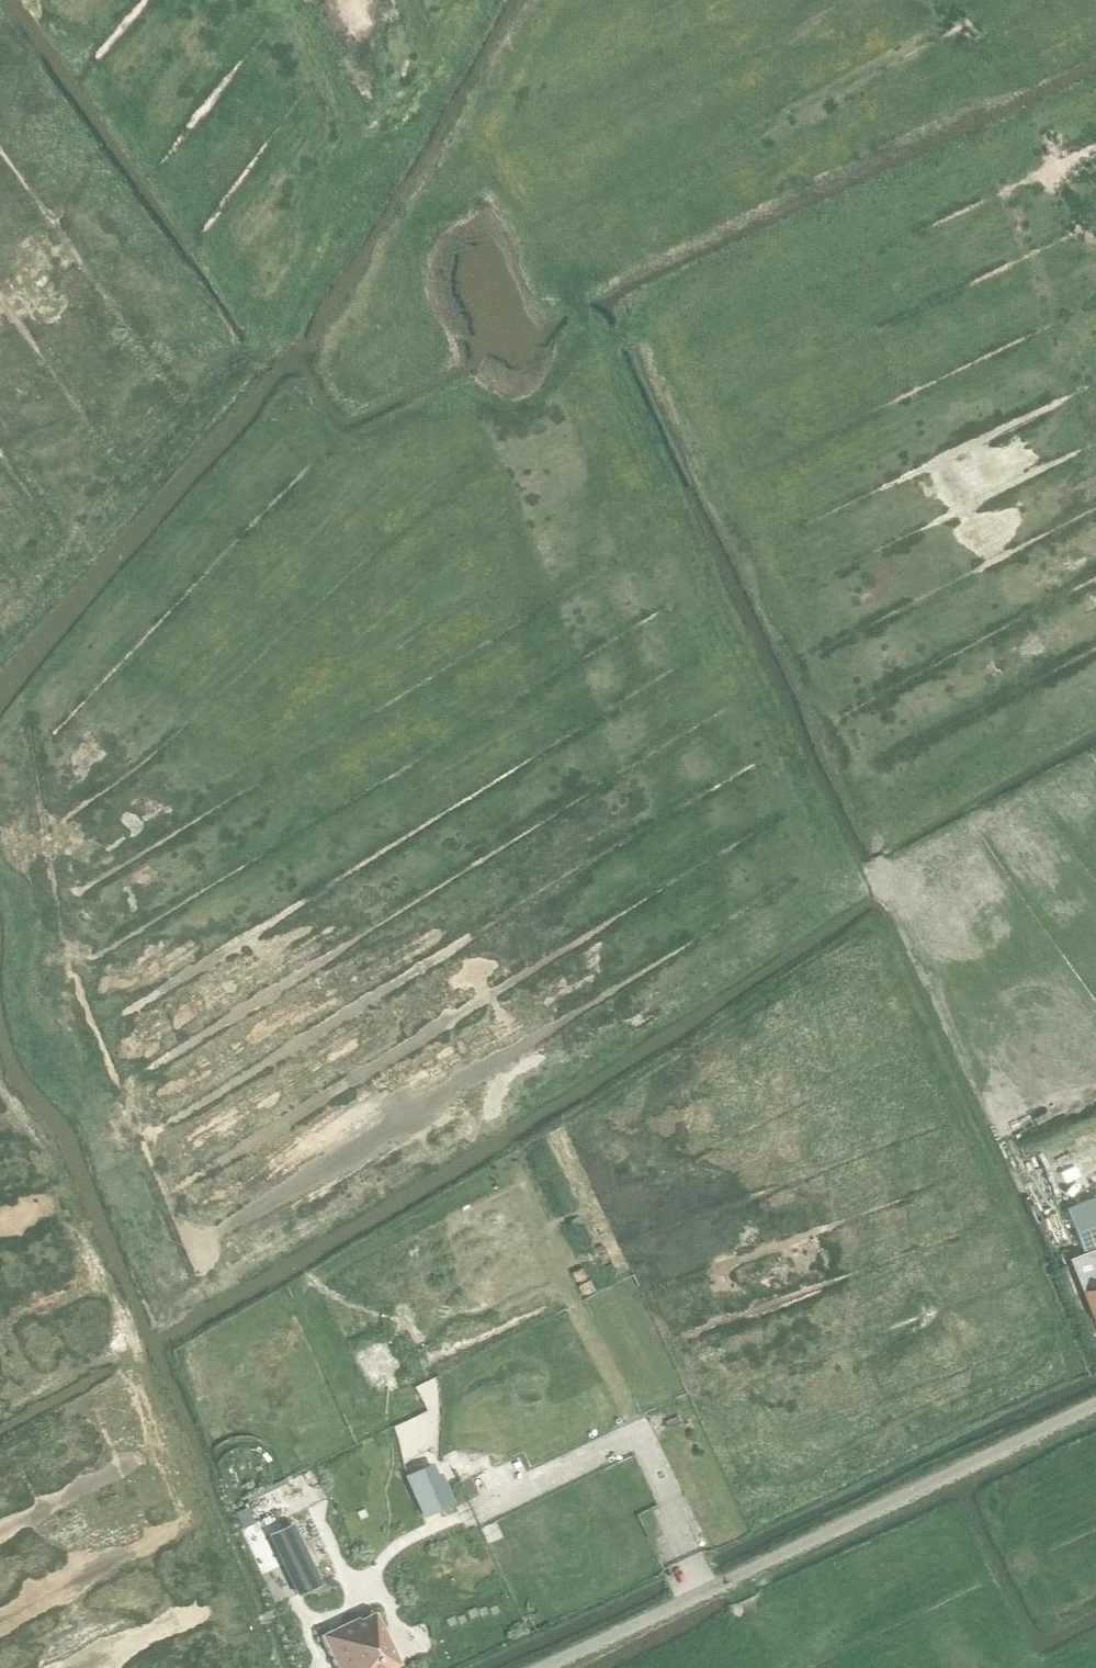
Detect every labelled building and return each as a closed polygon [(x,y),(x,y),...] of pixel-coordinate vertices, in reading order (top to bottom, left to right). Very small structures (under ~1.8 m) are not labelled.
[(1064,1208),(1080,1251),(1095,1245),(1095,1195),(1064,1208)] [(1066,1263),(1077,1291),(1078,1291),(1095,1334),(1095,1333),(1095,1268),(1090,1254),(1066,1263)] [(434,1476),(428,1463),(403,1475),(422,1517),(448,1505),(434,1476)] [(244,1507),(232,1513),(239,1529),(251,1523),(244,1507)] [(290,1526),(268,1536),(295,1592),(317,1582),(290,1526)] [(318,1634),(335,1667),(388,1667),(394,1665),(371,1612),(355,1619),(354,1617),(318,1634)]
